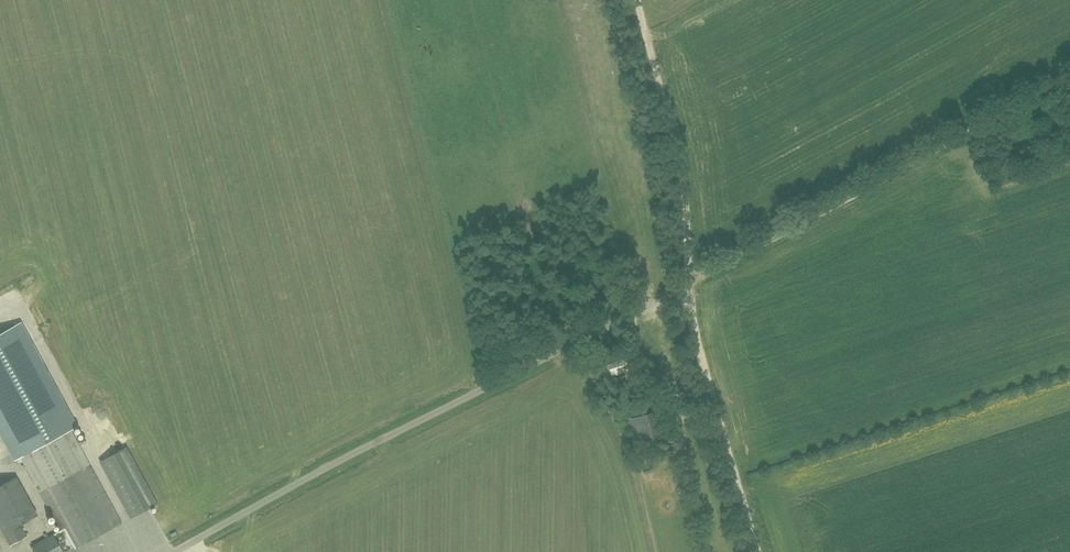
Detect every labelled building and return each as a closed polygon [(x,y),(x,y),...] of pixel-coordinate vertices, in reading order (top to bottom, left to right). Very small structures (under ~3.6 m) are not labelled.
[(13,460),(20,456),(60,530),(32,546),(35,551),(70,551),(122,523),(70,429),(76,425),(21,323),(0,335),(0,436),(13,460)] [(623,366),(628,364),(625,352),(605,358),(608,370),(623,365),(623,366)] [(665,441),(663,435),(658,411),(625,418),(632,449),(665,441)] [(131,518),(157,504),(126,447),(100,461),(131,518)] [(0,486),(0,527),(10,545),(27,536),(20,524),(37,515),(17,477),(0,486)]
